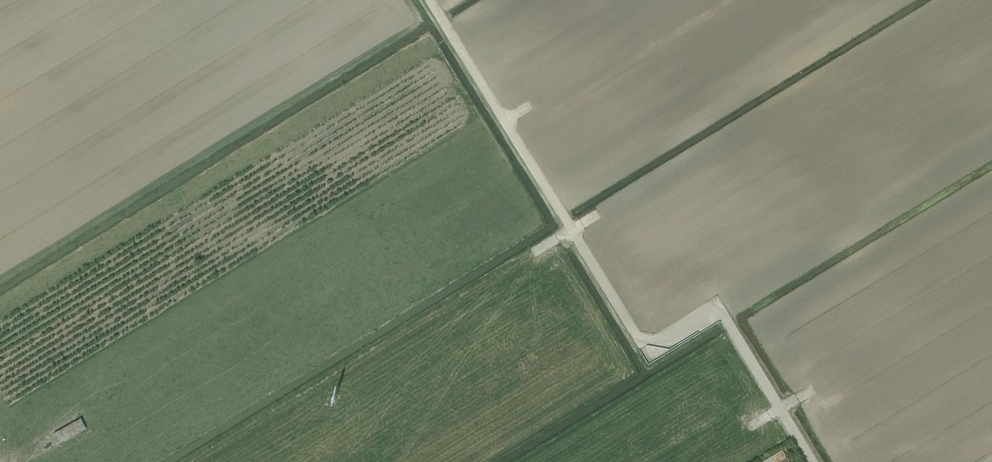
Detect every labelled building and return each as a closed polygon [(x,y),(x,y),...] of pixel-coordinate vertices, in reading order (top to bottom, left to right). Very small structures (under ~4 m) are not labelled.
[(81,419),(53,435),(59,444),(86,429),(81,419)]
